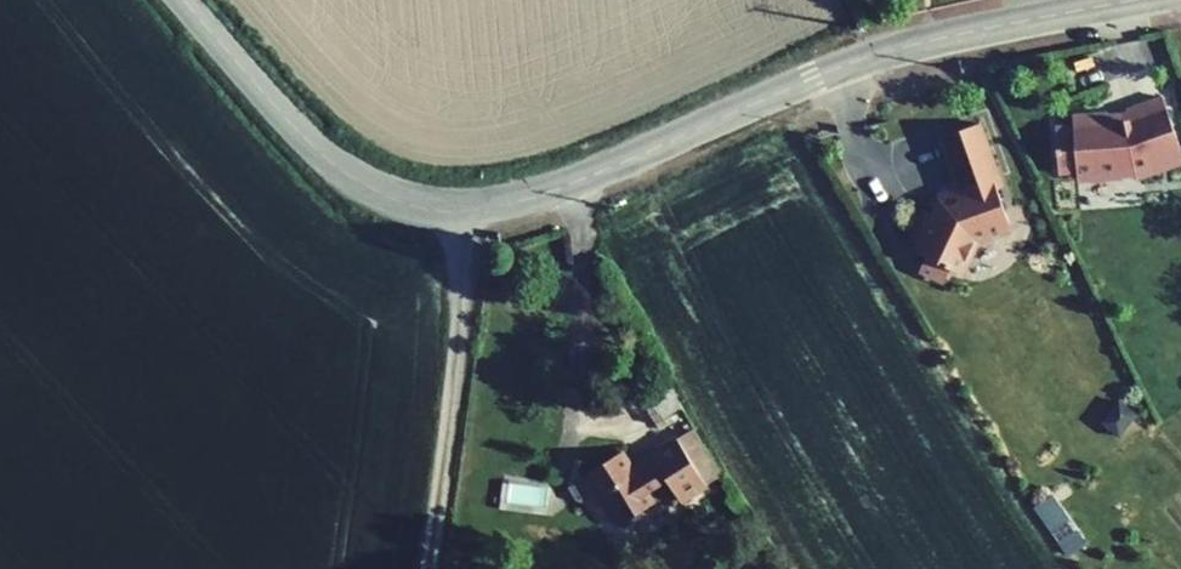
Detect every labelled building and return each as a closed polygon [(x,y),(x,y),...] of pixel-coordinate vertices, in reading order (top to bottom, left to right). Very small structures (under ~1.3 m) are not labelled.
[(1180,166),(1180,146),(1162,97),(1127,111),(1130,120),(1115,126),(1110,121),(1109,113),(1075,117),(1077,136),(1059,138),(1063,171),(1091,168),(1092,178),(1125,175),(1125,173),(1137,171),(1146,179),(1180,166)] [(981,122),(943,136),(959,179),(960,181),(962,182),(964,183),(967,182),(969,188),(963,190),(964,193),(949,198),(947,203),(941,200),(936,212),(929,208),(915,238),(922,241),(917,250),(929,255),(923,269),(947,281),(953,267),(965,272),(980,240),(1007,231),(1012,221),(1008,211),(1000,207),(1004,199),(992,167),(997,165),(981,122)] [(620,451),(587,472),(620,523),(687,482),(693,491),(722,474),(693,427),(630,465),(620,451)] [(597,567),(599,568),(624,568),(615,556),(597,567)]
